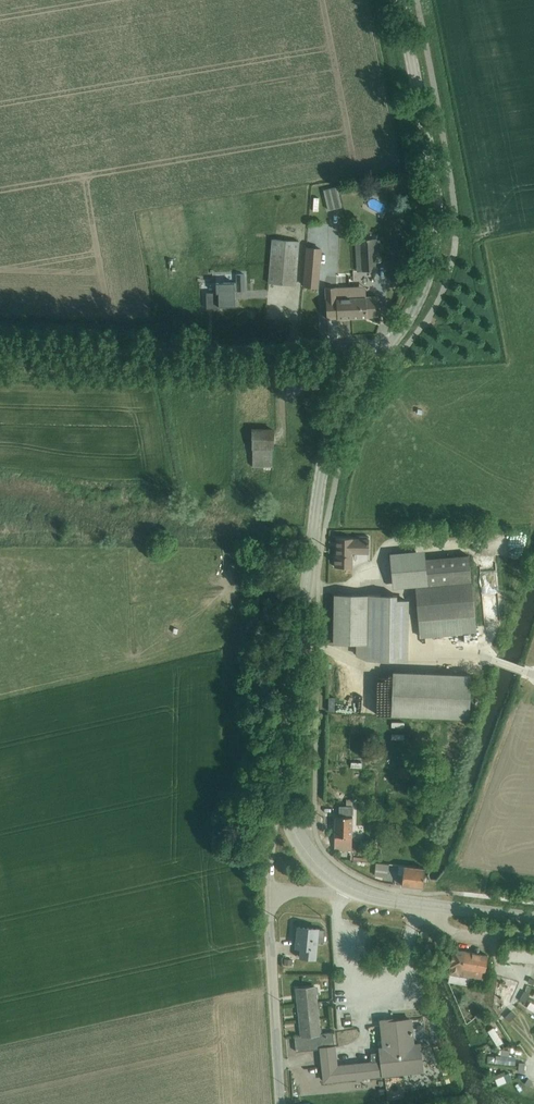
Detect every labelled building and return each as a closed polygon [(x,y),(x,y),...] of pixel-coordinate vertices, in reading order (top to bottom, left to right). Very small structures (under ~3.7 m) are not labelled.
[(336,186),(324,190),(329,210),(342,207),(336,186)] [(268,207),(266,228),(274,228),(276,208),(268,207)] [(354,240),(356,272),(375,270),(372,239),(354,240)] [(268,284),(294,287),(298,242),(272,240),(268,284)] [(304,286),(317,287),(320,249),(307,248),(304,286)] [(216,293),(206,293),(207,309),(220,308),(220,307),(236,306),(235,289),(237,289),(237,291),(245,291),(244,274),(237,274),(237,283),(216,283),(216,293)] [(335,288),(324,288),(326,319),(351,318),(350,298),(335,299),(335,288)] [(376,296),(350,298),(351,318),(377,316),(376,296)] [(252,467),(272,467),(272,431),(253,430),(252,467)] [(336,556),(335,556),(335,567),(353,567),(353,554),(369,554),(370,539),(337,538),(336,556)] [(425,550),(390,553),(393,588),(415,586),(420,637),(477,632),(469,555),(426,558),(425,550)] [(496,577),(484,577),(484,590),(496,590),(496,577)] [(367,644),(368,594),(334,594),(333,643),(356,644),(367,644)] [(367,644),(356,644),(356,655),(367,660),(408,661),(409,600),(397,600),(397,595),(368,594),(367,644)] [(393,671),(391,715),(469,718),(471,674),(393,671)] [(408,768),(399,768),(399,777),(408,777),(408,768)] [(338,790),(334,797),(341,801),(345,794),(338,790)] [(342,803),(342,813),(355,814),(356,797),(349,797),(349,803),(342,803)] [(335,817),(334,850),(352,850),(353,817),(335,817)] [(376,862),(375,876),(388,877),(389,864),(376,862)] [(404,865),(403,874),(402,885),(422,887),(425,868),(404,865)] [(298,927),(296,947),(302,947),(301,957),(317,958),(319,941),(324,942),(325,930),(298,927)] [(491,948),(492,936),(470,933),(468,944),(491,948)] [(533,948),(533,946),(505,943),(503,958),(503,959),(510,960),(511,946),(533,948)] [(510,960),(533,962),(533,948),(511,946),(510,960)] [(453,949),(447,983),(469,987),(470,977),(474,978),(473,982),(487,985),(489,973),(485,972),(488,955),(479,953),(479,949),(479,948),(477,948),(475,949),(475,953),(453,949)] [(299,1004),(318,1002),(317,987),(297,989),(299,1004)] [(524,991),(520,1000),(525,1003),(530,994),(524,991)] [(318,1002),(299,1004),(301,1020),(320,1018),(318,1002)] [(483,1010),(475,1016),(479,1021),(487,1016),(483,1010)] [(512,1010),(505,1017),(510,1022),(517,1015),(512,1010)] [(319,1047),(319,1048),(323,1083),(356,1079),(357,1081),(364,1080),(364,1078),(424,1072),(421,1042),(415,1042),(412,1017),(392,1019),(392,1018),(379,1019),(382,1046),(379,1047),(379,1052),(371,1053),(371,1061),(338,1064),(336,1045),(335,1045),(319,1047)] [(302,1036),(322,1033),(320,1018),(301,1020),(302,1036)] [(494,1027),(488,1031),(497,1046),(503,1042),(494,1027)] [(322,1033),(302,1036),(295,1037),(296,1051),(319,1048),(319,1047),(335,1045),(333,1032),(322,1033)] [(497,1055),(496,1062),(515,1064),(516,1057),(497,1055)] [(494,1077),(490,1079),(494,1087),(513,1079),(510,1073),(506,1074),(505,1071),(494,1076),(494,1077)]
